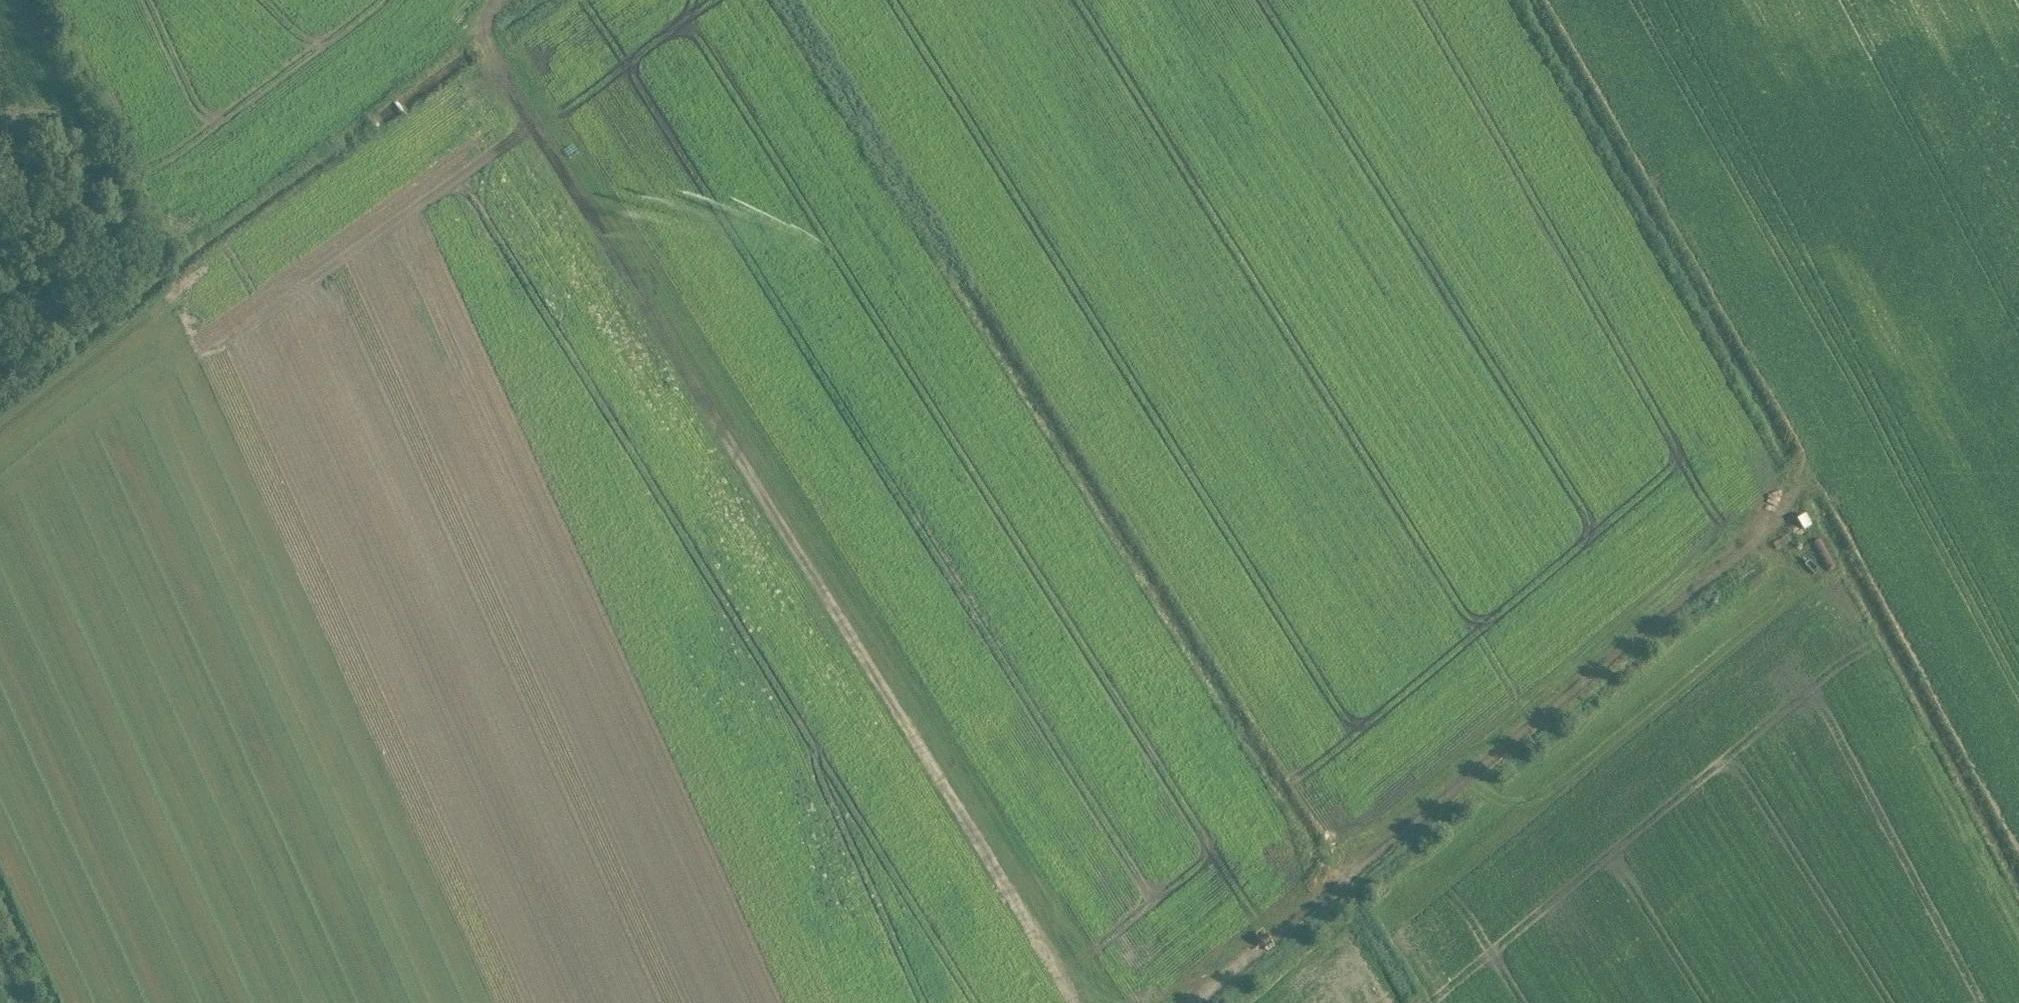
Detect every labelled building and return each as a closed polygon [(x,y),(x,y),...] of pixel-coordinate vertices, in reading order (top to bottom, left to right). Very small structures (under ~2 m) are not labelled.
[(1824,571),(1835,567),(1821,538),(1811,542),(1824,571)]
